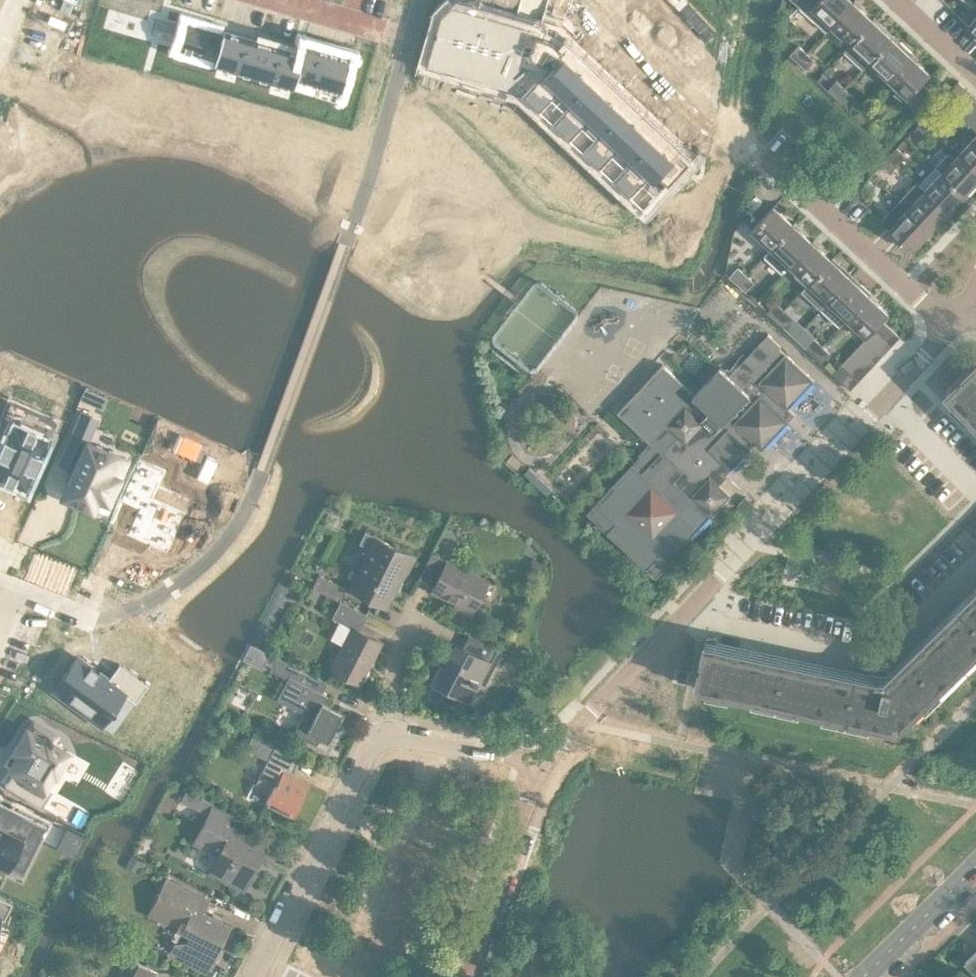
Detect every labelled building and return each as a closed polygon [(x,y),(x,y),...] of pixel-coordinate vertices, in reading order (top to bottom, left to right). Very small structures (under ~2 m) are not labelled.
[(442,12),(428,61),(524,88),(646,205),(691,157),(568,41),(565,44),(554,35),(540,30),(541,26),(453,0),(442,12)] [(826,31),(853,1),(852,0),(793,0),(826,31)] [(832,25),(851,42),(875,17),(874,16),(872,19),(853,1),(826,31),(832,25)] [(875,17),(851,42),(844,50),(863,68),(870,60),(894,34),(893,34),(893,35),(883,26),(881,27),(873,19),(875,17)] [(182,18),(173,47),(211,58),(210,61),(290,85),(292,75),(337,88),(347,54),(300,40),(297,49),(220,27),(219,30),(182,18)] [(870,60),(889,78),(910,54),(913,52),(912,52),(900,41),(898,43),(892,37),(894,35),(894,34),(870,60)] [(798,61),(806,52),(798,44),(789,54),(798,61)] [(815,60),(806,52),(798,61),(806,69),(815,60)] [(921,82),(930,73),(910,54),(889,78),(907,95),(904,99),(920,113),(936,95),(921,82)] [(827,89),(836,97),(844,87),(836,80),(827,89)] [(844,87),(836,97),(844,104),(852,95),(844,87)] [(969,122),(975,114),(975,97),(960,114),(969,122)] [(863,105),(855,115),(863,122),(872,113),(863,105)] [(932,109),(924,117),(933,126),(941,118),(932,109)] [(933,126),(924,117),(916,125),(925,134),(933,126)] [(960,151),(975,166),(975,135),(960,151)] [(896,147),(888,155),(898,164),(905,155),(896,147)] [(975,181),(975,166),(960,151),(954,158),(948,152),(937,165),(943,170),(966,192),(975,181)] [(890,172),(898,164),(888,155),(881,163),(890,172)] [(919,184),(925,189),(948,211),(966,192),(943,170),(942,171),(936,166),(919,184)] [(899,201),(907,208),(930,230),(948,211),(925,189),(919,184),(917,181),(899,201)] [(870,194),(860,185),(853,193),(862,202),(870,194)] [(912,250),(930,230),(907,208),(899,201),(881,220),(912,250)] [(771,247),(793,223),(774,205),(752,228),(771,247)] [(812,241),(793,223),(771,247),(790,264),(812,241)] [(809,282),(831,259),(812,241),(790,264),(809,282)] [(850,277),(831,259),(809,282),(828,300),(850,277)] [(737,283),(746,274),(738,266),(729,275),(737,283)] [(754,281),(746,274),(737,283),(745,291),(754,281)] [(852,274),(850,277),(828,300),(821,308),(840,325),(843,323),(847,318),(869,294),(871,292),(861,282),(859,285),(851,277),(853,275),(852,274)] [(889,313),(869,294),(847,318),(843,323),(852,331),(856,326),(867,336),(874,328),(882,319),(889,313)] [(767,311),(775,318),(784,309),(776,302),(767,311)] [(784,326),(792,317),(784,309),(775,318),(784,326)] [(882,319),(874,328),(892,345),(900,336),(882,319)] [(789,331),(794,336),(801,329),(796,324),(789,331)] [(874,328),(867,336),(866,337),(883,353),(892,345),(874,328)] [(719,484),(727,474),(726,473),(755,442),(762,448),(794,413),(788,407),(814,379),(779,347),(781,345),(768,333),(767,335),(766,335),(729,374),(720,366),(695,394),(662,363),(617,411),(650,441),(638,453),(640,455),(586,512),(656,577),(694,536),(691,534),(710,514),(711,515),(730,494),(719,484)] [(805,347),(813,354),(822,345),(814,337),(805,347)] [(866,337),(858,346),(875,362),(883,353),(866,337)] [(821,362),(830,353),(822,345),(813,354),(821,362)] [(875,362),(858,346),(849,355),(867,371),(875,362)] [(849,355),(841,363),(859,380),(867,371),(849,355)] [(24,358),(19,369),(30,374),(35,363),(24,358)] [(944,389),(975,421),(975,358),(944,389)] [(850,389),(859,380),(841,363),(833,372),(850,389)] [(80,398),(91,403),(96,393),(84,388),(80,398)] [(0,416),(0,478),(25,489),(44,446),(54,450),(67,421),(9,396),(0,416)] [(125,457),(113,451),(87,440),(96,418),(81,411),(58,462),(71,468),(73,469),(71,472),(69,471),(66,479),(68,480),(61,494),(90,507),(95,496),(106,501),(118,475),(125,458),(126,457),(125,457)] [(145,491),(127,532),(154,544),(172,503),(145,491)] [(350,588),(383,605),(401,569),(405,570),(413,555),(365,531),(360,542),(370,547),(350,588)] [(431,552),(418,577),(433,585),(431,588),(455,600),(454,604),(470,612),(486,580),(431,552)] [(543,563),(533,559),(529,570),(539,574),(543,563)] [(312,587),(338,600),(345,587),(318,574),(312,587)] [(899,728),(975,652),(975,593),(890,678),(886,675),(877,675),(875,680),(716,646),(716,636),(707,636),(707,638),(705,638),(695,684),(899,728)] [(330,669),(359,683),(380,640),(359,629),(367,614),(340,601),(332,617),(351,627),(330,669)] [(440,663),(431,681),(475,703),(502,650),(462,631),(456,643),(455,643),(444,665),(440,663)] [(261,665),(268,652),(250,642),(243,656),(261,665)] [(88,665),(76,656),(53,688),(101,724),(110,711),(112,712),(114,709),(113,708),(123,694),(134,702),(147,684),(118,663),(107,679),(97,671),(98,670),(97,669),(97,670),(90,665),(91,664),(89,663),(88,665)] [(317,741),(327,746),(344,713),(323,702),(327,695),(310,687),(316,676),(276,656),(269,669),(287,678),(276,699),(303,712),(292,732),(316,744),(317,741)] [(531,667),(530,666),(527,666),(523,668),(523,673),(525,676),(529,676),(533,674),(533,670),(531,667)] [(33,722),(29,728),(26,727),(13,749),(18,752),(9,766),(14,769),(4,784),(41,807),(51,789),(45,786),(53,773),(55,773),(68,751),(50,739),(53,735),(33,722)] [(265,801),(293,814),(308,783),(290,774),(298,757),(274,745),(254,785),(269,792),(265,801)] [(184,790),(179,801),(206,811),(210,800),(184,790)] [(2,874),(4,869),(6,870),(6,871),(7,872),(9,868),(22,843),(34,849),(40,836),(45,826),(2,804),(0,803),(0,805),(1,805),(0,806),(0,873),(2,874)] [(269,860),(276,848),(226,823),(230,814),(211,805),(193,842),(217,854),(210,869),(209,868),(207,872),(219,878),(219,877),(243,889),(260,855),(269,860)] [(78,848),(84,836),(66,827),(60,839),(78,848)] [(141,860),(131,855),(126,866),(136,871),(141,860)] [(202,971),(214,955),(226,922),(203,911),(209,899),(167,878),(161,887),(152,915),(189,934),(186,939),(174,942),(168,954),(202,971)] [(0,896),(0,917),(3,918),(12,902),(0,896)] [(964,961),(975,973),(975,949),(964,961)] [(158,972),(132,959),(123,976),(156,976),(158,972)]
